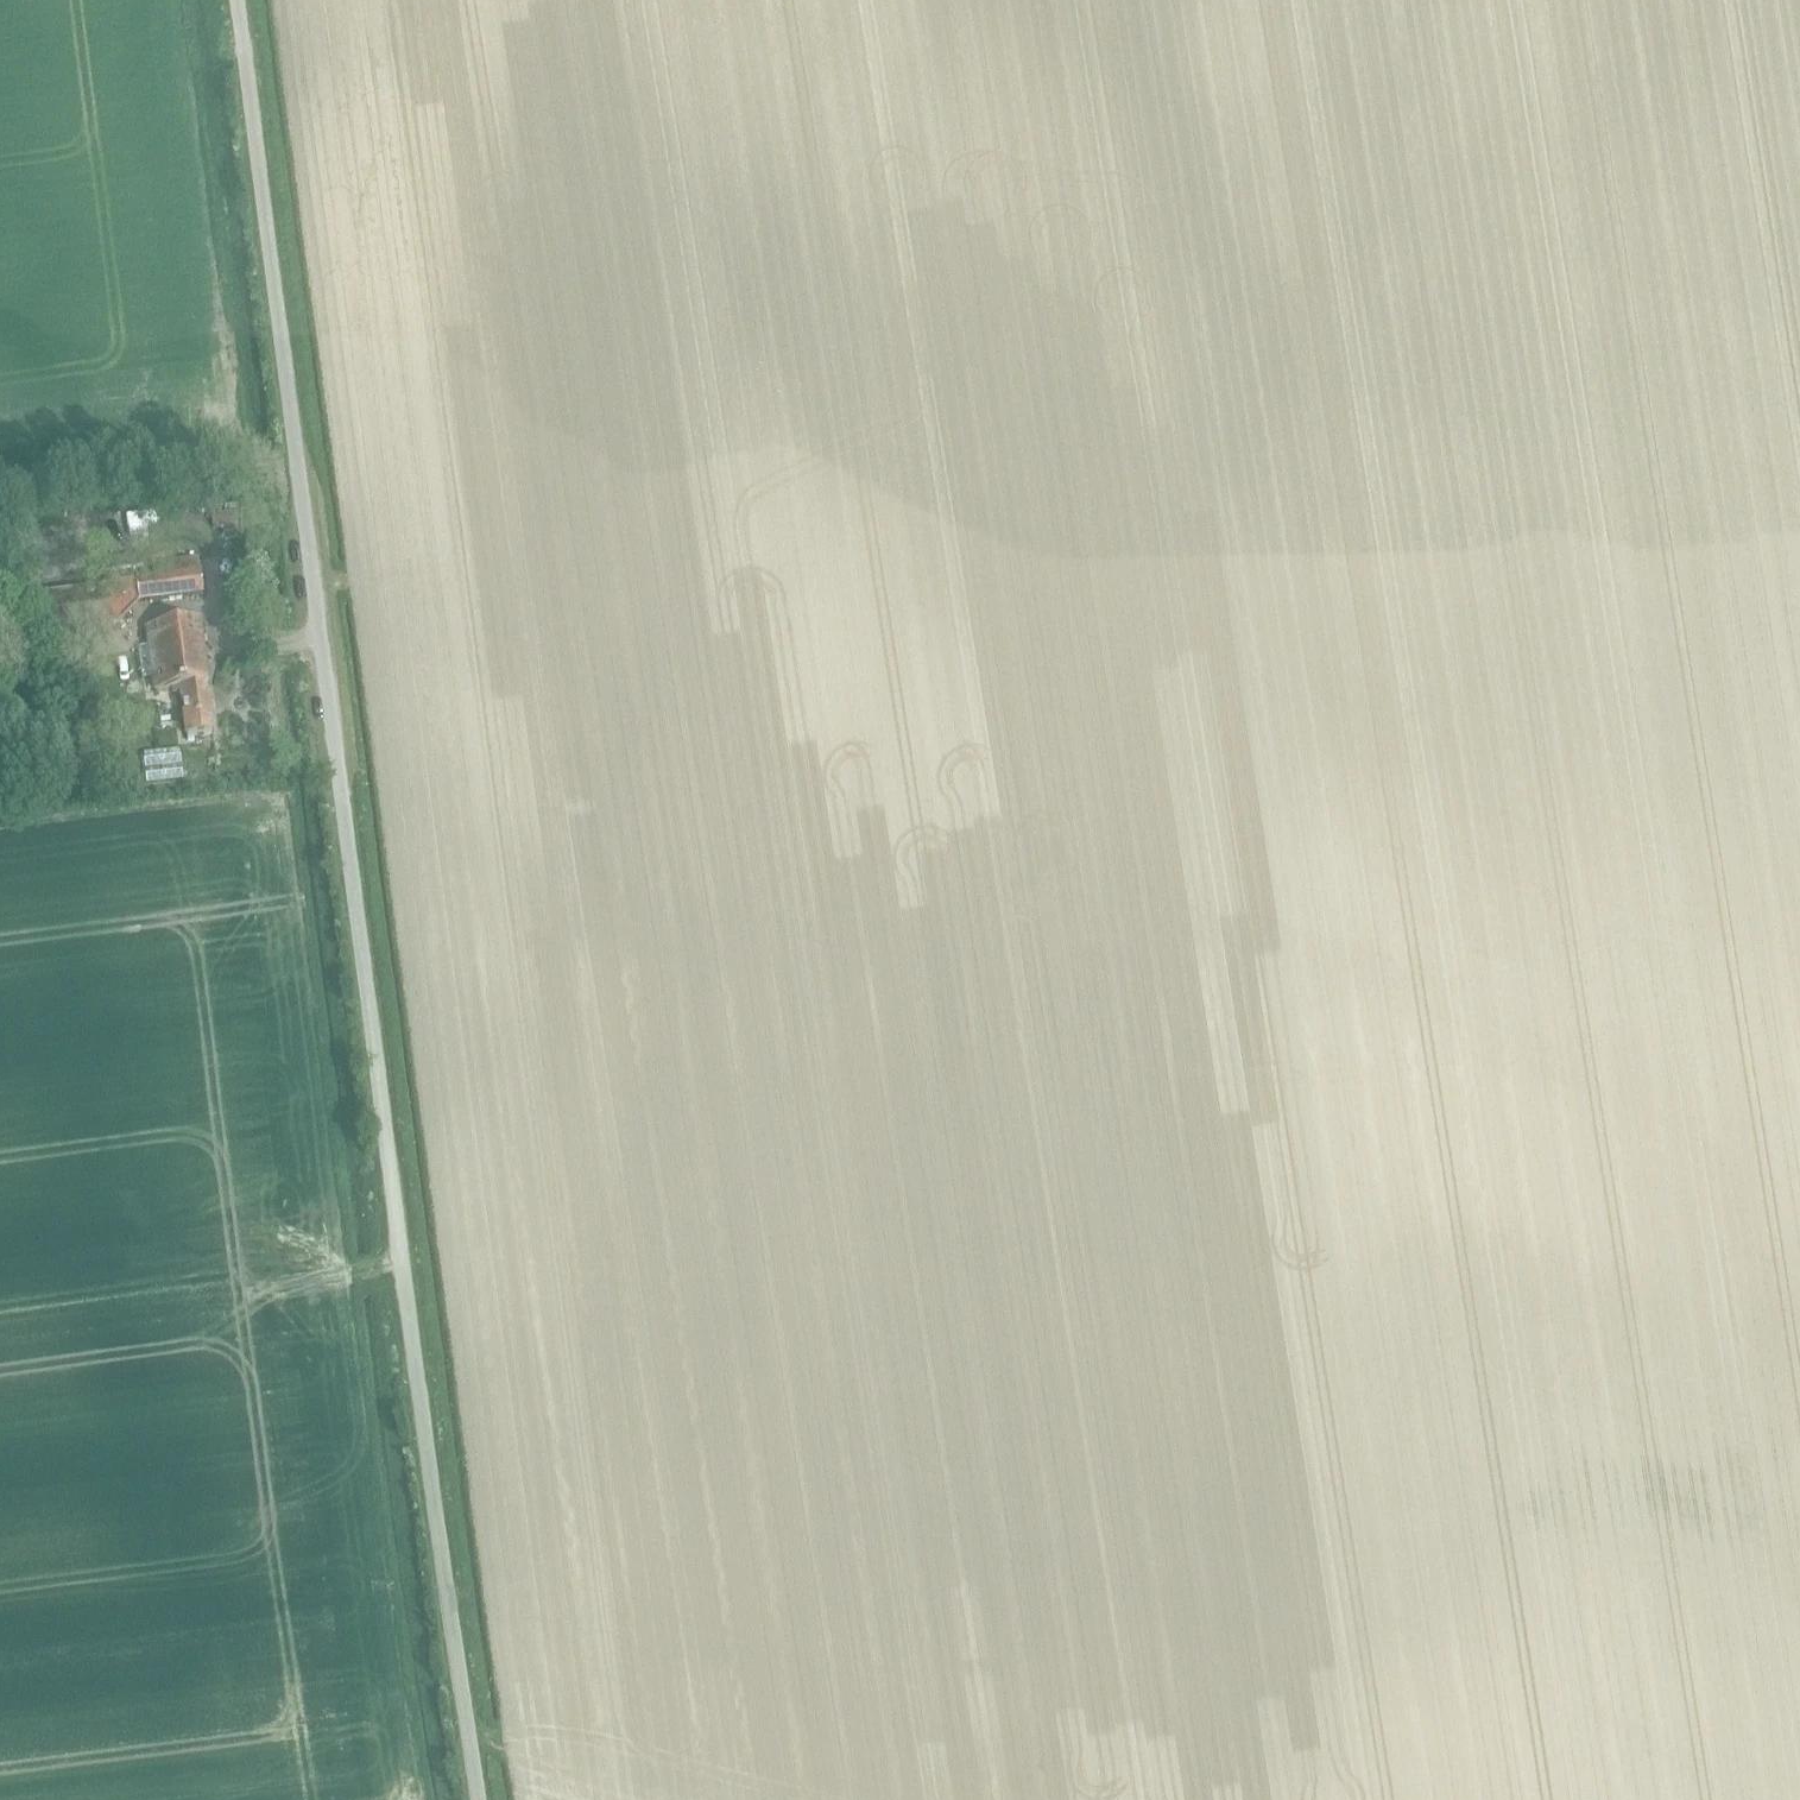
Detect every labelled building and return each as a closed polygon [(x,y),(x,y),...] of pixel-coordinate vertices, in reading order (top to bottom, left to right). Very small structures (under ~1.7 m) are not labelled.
[(107,589),(37,598),(43,637),(112,628),(138,602),(202,594),(199,571),(197,558),(153,564),(155,577),(135,580),(106,583),(107,589)] [(185,736),(214,732),(198,622),(147,629),(156,691),(173,689),(174,696),(179,695),(185,736)]
